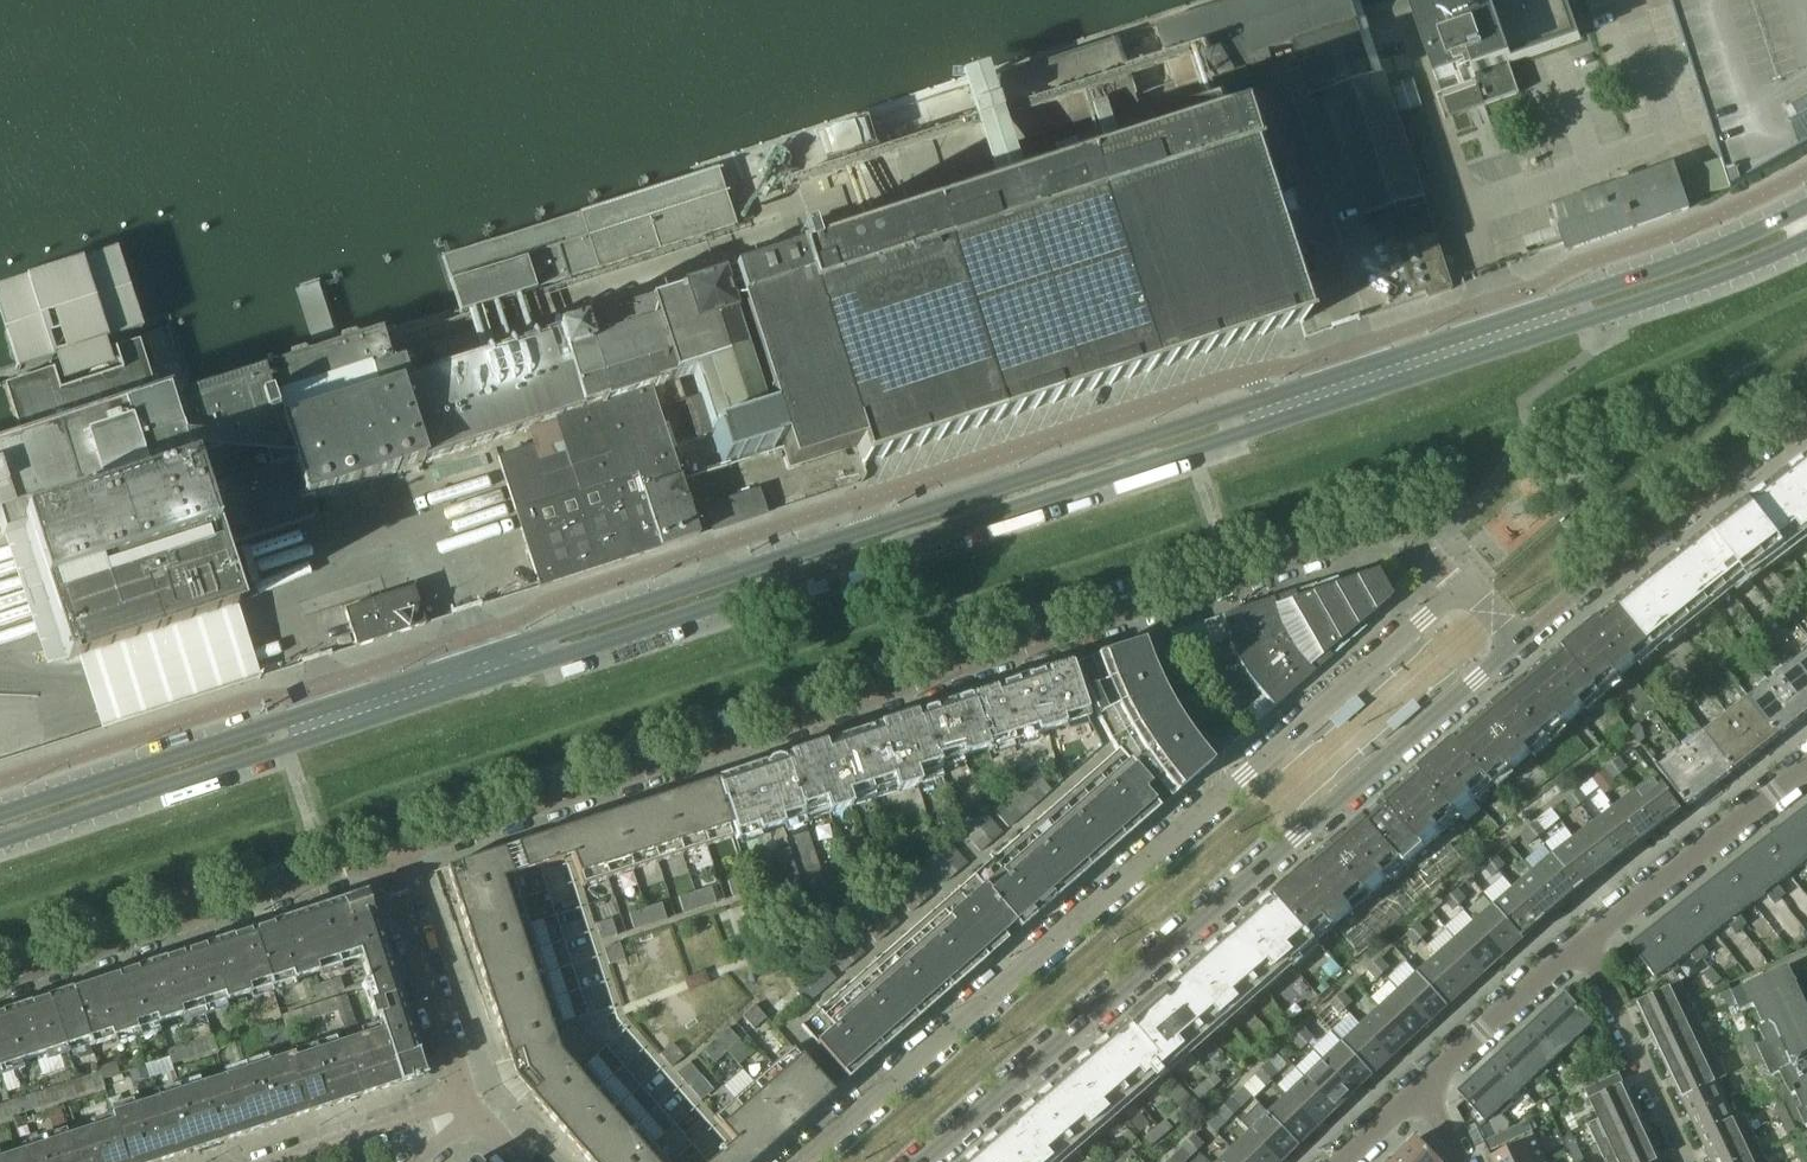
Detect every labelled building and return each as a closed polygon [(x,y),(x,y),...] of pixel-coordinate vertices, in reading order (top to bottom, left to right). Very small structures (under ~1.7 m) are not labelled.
[(1358,23),(1351,0),(1236,0),(1159,25),(1178,82),(1293,44),(1358,23)] [(1414,15),(1450,118),(1452,117),(1448,108),(1480,97),(1483,106),(1519,93),(1507,60),(1575,37),(1562,0),(1456,0),(1414,15)] [(1806,146),(1806,0),(1670,0),(1721,160),(1730,187),(1731,189),(1799,150),(1806,146)] [(1366,20),(1358,23),(1293,44),(1310,97),(1322,93),(1383,72),(1366,20)] [(1132,96),(1114,40),(979,84),(997,140),(1132,96)] [(1383,72),(1322,93),(1362,218),(1424,198),(1383,72)] [(1267,221),(1260,203),(1231,114),(1079,164),(1146,374),(1300,324),(1267,221)] [(822,158),(870,147),(865,122),(816,133),(822,158)] [(1730,187),(1721,160),(1682,172),(1691,200),(1730,187)] [(711,163),(430,256),(449,313),(730,221),(711,163)] [(1146,374),(1079,164),(927,213),(996,422),(1146,374)] [(1552,208),(1564,243),(1567,251),(1689,209),(1674,166),(1552,208)] [(1290,193),(1260,203),(1267,221),(1296,212),(1290,193)] [(1434,228),(1425,203),(1399,212),(1408,236),(1434,228)] [(809,252),(799,255),(794,257),(795,259),(856,447),(862,466),(996,422),(927,213),(809,252)] [(1397,239),(1389,215),(1364,223),(1372,247),(1397,239)] [(1451,281),(1436,234),(1397,247),(1413,294),(1426,290),(1429,297),(1454,288),(1451,281)] [(795,241),(799,255),(809,252),(805,238),(795,241)] [(306,501),(554,420),(564,450),(539,458),(535,445),(497,458),(539,588),(697,536),(650,389),(693,375),(701,399),(686,404),(697,437),(712,432),(722,464),(794,441),(802,465),(856,447),(795,259),(398,389),(189,457),(219,549),(312,519),(306,501)] [(263,372),(265,380),(173,409),(174,412),(189,457),(398,389),(380,334),(263,372)] [(22,440),(158,395),(140,341),(117,349),(124,370),(59,392),(52,370),(4,386),(22,440)] [(189,457),(174,412),(173,409),(168,392),(158,395),(22,440),(0,447),(0,532),(2,538),(24,531),(67,662),(77,658),(78,659),(236,607),(217,549),(219,549),(189,457)] [(1806,536),(1806,458),(1805,459),(1712,529),(1637,588),(1620,602),(1655,647),(1746,575),(1749,579),(1767,567),(1806,536)] [(705,507),(712,531),(765,514),(758,490),(705,507)] [(1272,708),(1365,628),(1360,623),(1389,598),(1374,572),(1338,584),(1336,578),(1220,616),(1229,642),(1230,645),(1234,656),(1239,666),(1245,675),(1252,684),(1263,697),(1272,708)] [(425,625),(412,588),(343,610),(356,647),(425,625)] [(1603,690),(1655,647),(1620,602),(1565,646),(1603,690)] [(236,607),(77,658),(102,730),(263,676),(236,607)] [(1220,616),(1170,634),(1180,658),(1229,642),(1220,616)] [(1141,641),(1075,663),(1085,691),(1096,716),(1109,740),(1115,751),(1143,729),(1172,710),(1170,706),(1159,685),(1150,664),(1141,641)] [(1603,690),(1565,646),(1507,695),(1547,740),(1603,692),(1602,690),(1603,690)] [(1794,662),(1806,679),(1806,652),(1794,662)] [(1772,679),(1749,697),(1780,736),(1806,715),(1806,679),(1794,662),(1772,679)] [(1088,718),(1070,665),(1071,665),(1070,664),(1010,684),(1028,738),(1088,718)] [(1028,738),(1010,684),(918,714),(936,766),(937,766),(986,749),(987,752),(1028,738)] [(1547,740),(1507,695),(1491,708),(1457,737),(1496,783),(1547,740)] [(1263,697),(1240,716),(1249,727),(1272,708),(1263,697)] [(1749,697),(1727,714),(1705,732),(1735,771),(1780,736),(1749,697)] [(1115,751),(1020,834),(800,1026),(815,1043),(847,1080),(986,958),(981,952),(1013,923),(1019,930),(1210,763),(1195,744),(1182,725),(1172,710),(1143,729),(1115,751)] [(918,714),(897,721),(851,736),(872,800),(941,777),(937,766),(936,766),(918,714)] [(1705,732),(1683,749),(1660,766),(1691,805),(1735,771),(1705,732)] [(851,736),(828,743),(783,758),(803,818),(804,822),(872,800),(851,736)] [(1496,783),(1457,737),(1421,769),(1460,814),(1496,783)] [(803,818),(783,758),(716,780),(736,841),(803,818)] [(1626,769),(1619,759),(1612,763),(1620,774),(1626,769)] [(1620,774),(1612,763),(1605,768),(1613,779),(1620,774)] [(1460,814),(1421,769),(1386,800),(1426,846),(1459,817),(1458,815),(1460,814)] [(1682,812),(1656,777),(1635,793),(1661,828),(1682,812)] [(1041,779),(998,817),(1007,828),(1050,790),(1041,779)] [(713,781),(688,789),(707,846),(732,838),(713,781)] [(707,846),(688,789),(663,797),(682,854),(707,846)] [(1586,800),(1578,789),(1572,794),(1580,805),(1586,800)] [(1661,828),(1635,793),(1615,808),(1641,843),(1661,828)] [(1580,805),(1572,794),(1565,799),(1573,810),(1580,805)] [(682,854),(663,797),(638,805),(657,863),(682,854)] [(1426,846),(1386,800),(1365,817),(1406,864),(1426,846)] [(657,863),(638,805),(613,814),(632,871),(657,863)] [(1641,843),(1615,808),(1594,824),(1621,858),(1641,843)] [(1782,825),(1806,857),(1806,816),(1802,810),(1798,813),(1797,812),(1793,815),(1794,816),(1782,825)] [(1001,833),(982,812),(960,830),(979,852),(1001,833)] [(632,871),(613,814),(588,822),(607,879),(632,871)] [(1406,864),(1365,817),(1329,849),(1369,896),(1406,864)] [(1544,831),(1536,821),(1529,827),(1538,837),(1544,831)] [(607,879),(588,822),(562,830),(568,851),(571,857),(581,887),(607,879)] [(1621,858),(1594,824),(1574,839),(1601,874),(1621,858)] [(1764,840),(1790,874),(1803,864),(1806,869),(1806,857),(1782,825),(1771,834),(1770,833),(1766,836),(1767,837),(1764,840)] [(1538,837),(1529,827),(1523,832),(1531,842),(1538,837)] [(571,857),(568,851),(562,830),(503,849),(512,876),(545,865),(571,857)] [(806,832),(793,837),(813,900),(827,896),(806,832)] [(1601,874),(1574,839),(1553,855),(1581,889),(1601,874)] [(1756,846),(1744,855),(1779,899),(1785,895),(1777,884),(1790,874),(1764,840),(1760,843),(1759,842),(1755,845),(1756,846)] [(947,842),(925,861),(944,883),(966,864),(947,842)] [(512,876),(503,849),(446,868),(455,894),(512,876)] [(808,912),(788,849),(774,853),(794,917),(808,912)] [(1317,940),(1369,896),(1329,849),(1277,894),(1317,940)] [(1581,889),(1553,855),(1533,873),(1561,906),(1581,889)] [(1729,867),(1725,870),(1752,904),(1765,893),(1773,904),(1779,899),(1744,855),(1733,864),(1732,863),(1728,866),(1729,867)] [(1504,866),(1496,856),(1489,861),(1497,871),(1504,866)] [(1497,871),(1489,861),(1483,866),(1491,876),(1497,871)] [(902,877),(892,864),(878,877),(888,889),(902,877)] [(1718,876),(1706,885),(1741,929),(1747,924),(1739,914),(1752,904),(1725,870),(1722,873),(1721,872),(1717,875),(1718,876)] [(912,872),(891,891),(910,913),(931,894),(912,872)] [(1561,906),(1533,873),(1513,889),(1542,922),(1561,906)] [(463,919),(520,900),(512,876),(455,894),(463,919)] [(743,876),(727,882),(732,898),(748,893),(743,876)] [(1691,897),(1687,900),(1714,933),(1727,923),(1735,934),(1741,929),(1706,885),(1695,894),(1694,892),(1690,896),(1691,897)] [(710,887),(694,892),(699,909),(715,904),(710,887)] [(1542,922),(1513,889),(1494,905),(1523,939),(1542,922)] [(1465,900),(1457,890),(1450,895),(1458,905),(1465,900)] [(699,909),(694,892),(678,898),(683,914),(699,909)] [(398,993),(382,945),(366,894),(359,896),(341,902),(358,953),(360,958),(368,981),(362,983),(364,990),(368,1003),(398,993)] [(1317,940),(1277,894),(969,1161),(1059,1161),(1079,1145),(1157,1076),(1161,1080),(1169,1074),(1166,1071),(1193,1049),(1317,940)] [(1458,905),(1450,895),(1444,900),(1452,910),(1458,905)] [(471,943),(528,925),(520,900),(463,919),(471,943)] [(1680,906),(1668,915),(1703,959),(1709,954),(1700,944),(1714,933),(1687,900),(1684,902),(1683,901),(1679,905),(1680,906)] [(341,902),(319,910),(337,966),(360,958),(358,953),(341,902)] [(878,902),(857,921),(876,943),(897,924),(878,902)] [(660,903),(644,909),(650,925),(666,920),(660,903)] [(1523,939),(1494,905),(1475,923),(1504,956),(1523,939)] [(650,925),(644,909),(628,914),(633,930),(650,925)] [(337,966),(319,910),(251,932),(269,988),(337,966)] [(1653,927),(1649,929),(1675,963),(1689,953),(1697,963),(1703,959),(1668,915),(1657,924),(1656,922),(1652,925),(1653,927)] [(611,919),(594,925),(600,941),(616,936),(611,919)] [(1504,956),(1475,923),(1456,940),(1485,973),(1504,956)] [(1427,934),(1418,924),(1412,929),(1420,939),(1427,934)] [(479,968),(536,950),(528,925),(471,943),(479,968)] [(1420,939),(1412,929),(1405,935),(1414,945),(1420,939)] [(1641,936),(1629,945),(1655,979),(1669,968),(1673,973),(1680,969),(1675,963),(1649,929),(1645,932),(1644,931),(1640,934),(1641,936)] [(269,988),(251,932),(183,954),(202,1010),(269,988)] [(844,932),(823,951),(842,972),(863,954),(844,932)] [(1485,973),(1456,940),(1437,957),(1466,990),(1485,973)] [(624,960),(619,944),(602,949),(608,965),(624,960)] [(487,993),(544,974),(536,950),(479,968),(487,993)] [(202,1010),(183,954),(116,976),(135,1032),(202,1010)] [(1466,990),(1437,957),(1417,974),(1447,1006),(1466,990)] [(1388,968),(1380,959),(1373,964),(1382,974),(1388,968)] [(1382,974),(1373,964),(1367,970),(1376,980),(1382,974)] [(805,1004),(834,979),(824,968),(796,993),(805,1004)] [(1720,980),(1710,969),(1703,975),(1713,986),(1720,980)] [(1789,969),(1733,995),(1742,1013),(1755,1007),(1765,1027),(1760,1029),(1766,1043),(1758,1047),(1772,1077),(1773,1079),(1782,1075),(1789,1091),(1792,1096),(1796,1094),(1804,1112),(1800,1114),(1803,1119),(1806,1128),(1806,1007),(1789,969)] [(495,1018),(552,999),(544,974),(487,993),(495,1018)] [(1447,1006),(1417,974),(1399,991),(1429,1024),(1447,1006)] [(135,1032),(116,976),(49,998),(65,1048),(88,1040),(90,1047),(135,1032)] [(311,985),(316,999),(343,990),(339,976),(311,985)] [(1681,982),(1636,1003),(1638,1009),(1637,1010),(1638,1013),(1640,1012),(1645,1022),(1690,1001),(1681,982)] [(1720,993),(1726,1006),(1735,1002),(1729,989),(1720,993)] [(1429,1024),(1399,991),(1380,1009),(1410,1041),(1429,1024)] [(422,1069),(411,1034),(398,993),(368,1003),(373,1018),(379,1016),(383,1029),(401,1083),(418,1077),(424,1075),(422,1069)] [(1352,1003),(1343,993),(1337,999),(1345,1008),(1352,1003)] [(1557,1000),(1547,1010),(1579,1045),(1584,1040),(1580,1035),(1593,1023),(1565,993),(1561,997),(1560,995),(1556,999),(1557,1000)] [(285,1028),(317,1018),(321,1030),(341,1023),(347,1040),(358,1036),(345,995),(282,1016),(285,1028)] [(49,998),(0,1014),(0,1073),(1,1075),(22,1068),(20,1062),(65,1048),(49,998)] [(560,1025),(552,999),(528,1007),(495,1018),(503,1043),(536,1032),(537,1033),(550,1029),(561,1025),(560,1025)] [(1345,1008),(1337,999),(1330,1004),(1339,1014),(1345,1008)] [(1690,1001),(1645,1022),(1650,1034),(1649,1035),(1650,1038),(1652,1037),(1654,1041),(1699,1019),(1690,1001)] [(1741,1016),(1735,1002),(1726,1006),(1733,1020),(1741,1016)] [(752,1030),(765,1019),(754,1006),(741,1017),(752,1030)] [(1410,1041),(1380,1009),(1361,1026),(1391,1058),(1410,1041)] [(1535,1018),(1532,1021),(1533,1023),(1529,1026),(1557,1056),(1569,1045),(1574,1050),(1579,1045),(1547,1010),(1537,1019),(1535,1018)] [(1699,1019),(1654,1041),(1656,1047),(1655,1047),(1656,1050),(1658,1050),(1663,1060),(1708,1038),(1699,1019)] [(1391,1058),(1361,1026),(1343,1043),(1373,1075),(1391,1058)] [(1522,1033),(1511,1042),(1543,1077),(1549,1072),(1544,1068),(1557,1056),(1529,1026),(1525,1029),(1524,1028),(1521,1031),(1522,1033)] [(1738,1031),(1745,1044),(1753,1040),(1747,1027),(1738,1031)] [(383,1029),(337,1043),(356,1098),(401,1083),(383,1029)] [(558,1053),(550,1029),(537,1033),(536,1032),(503,1043),(514,1078),(558,1053)] [(726,1053),(739,1042),(728,1029),(715,1040),(726,1053)] [(1313,1038),(1304,1029),(1298,1035),(1307,1044),(1313,1038)] [(1307,1044),(1298,1035),(1292,1041),(1301,1050),(1307,1044)] [(167,1051),(171,1064),(216,1050),(212,1036),(167,1051)] [(1708,1038),(1663,1060),(1668,1072),(1667,1072),(1668,1075),(1670,1075),(1672,1079),(1717,1057),(1708,1038)] [(713,1064),(726,1053),(715,1040),(702,1051),(713,1064)] [(1753,1040),(1745,1044),(1751,1058),(1759,1054),(1753,1040)] [(1500,1050),(1496,1054),(1497,1055),(1493,1059),(1521,1089),(1534,1078),(1538,1082),(1543,1077),(1511,1042),(1501,1052),(1500,1050)] [(356,1098),(337,1043),(294,1058),(293,1053),(240,1071),(260,1129),(356,1098)] [(1373,1075),(1343,1043),(1324,1061),(1354,1093),(1373,1075)] [(683,1057),(672,1044),(659,1055),(670,1068),(683,1057)] [(792,1048),(772,1065),(812,1111),(832,1093),(792,1048)] [(574,1072),(558,1053),(514,1078),(539,1105),(565,1082),(564,1081),(574,1072)] [(1717,1057),(1672,1079),(1674,1084),(1673,1085),(1674,1088),(1676,1087),(1681,1098),(1715,1082),(1726,1077),(1717,1057)] [(1486,1065),(1475,1075),(1508,1110),(1513,1105),(1509,1100),(1521,1089),(1493,1059),(1490,1062),(1489,1061),(1485,1064),(1486,1065)] [(1354,1093),(1324,1061),(1305,1079),(1336,1111),(1354,1093)] [(700,1076),(688,1063),(675,1074),(687,1087),(700,1076)] [(1277,1073),(1268,1064),(1262,1070),(1271,1079),(1277,1073)] [(556,1125),(601,1085),(583,1065),(574,1072),(564,1081),(565,1082),(539,1105),(556,1125)] [(812,1111),(772,1065),(752,1083),(792,1128),(812,1111)] [(1756,1069),(1763,1082),(1771,1078),(1765,1065),(1756,1069)] [(1271,1079),(1262,1070),(1255,1076),(1264,1085),(1271,1079)] [(260,1129),(240,1071),(179,1091),(198,1149),(260,1129)] [(104,1087),(99,1073),(0,1105),(0,1121),(104,1087)] [(1199,1100),(1221,1081),(1214,1074),(1193,1093),(1199,1100)] [(1584,1090),(1589,1101),(1623,1084),(1619,1074),(1584,1090)] [(1464,1083),(1460,1087),(1461,1088),(1457,1092),(1485,1122),(1498,1110),(1502,1115),(1508,1110),(1475,1075),(1465,1084),(1464,1083)] [(1771,1078),(1763,1082),(1769,1096),(1778,1092),(1771,1078)] [(1336,1111),(1305,1079),(1287,1096),(1318,1128),(1336,1111)] [(1715,1082),(1681,1098),(1690,1117),(1724,1100),(1715,1082)] [(792,1128),(752,1083),(733,1100),(772,1145),(792,1128)] [(1197,1106),(1179,1084),(1168,1093),(1180,1108),(1169,1117),(1175,1125),(1197,1106)] [(1623,1084),(1589,1101),(1598,1120),(1633,1104),(1628,1093),(1629,1092),(1628,1089),(1626,1090),(1623,1084)] [(573,1145),(618,1105),(601,1085),(556,1125),(573,1145)] [(179,1091),(135,1105),(153,1161),(159,1161),(198,1149),(179,1091)] [(1792,1096),(1789,1091),(1782,1095),(1795,1122),(1803,1119),(1800,1114),(1804,1112),(1796,1094),(1792,1096)] [(1318,1128),(1287,1096),(1268,1114),(1299,1146),(1318,1128)] [(733,1100),(712,1118),(733,1142),(750,1161),(753,1161),(772,1145),(733,1100)] [(1239,1109),(1230,1100),(1224,1106),(1233,1115),(1239,1109)] [(1724,1100),(1690,1117),(1699,1136),(1733,1119),(1724,1100)] [(1788,1113),(1782,1100),(1773,1104),(1779,1118),(1788,1113)] [(1633,1104),(1598,1120),(1587,1125),(1596,1143),(1641,1121),(1639,1117),(1641,1117),(1639,1114),(1638,1114),(1633,1104)] [(135,1105),(111,1113),(112,1115),(23,1144),(29,1161),(153,1161),(135,1105)] [(635,1124),(618,1105),(573,1145),(588,1161),(593,1161),(635,1124)] [(1233,1115),(1224,1106),(1218,1112),(1227,1121),(1233,1115)] [(1794,1127),(1788,1113),(1779,1118),(1786,1131),(1794,1127)] [(1268,1114),(1250,1132),(1280,1161),(1283,1161),(1299,1146),(1268,1114)] [(1733,1119),(1699,1136),(1704,1146),(1702,1147),(1704,1150),(1705,1149),(1707,1152),(1752,1131),(1744,1114),(1733,1119)] [(1150,1146),(1171,1128),(1165,1121),(1144,1139),(1150,1146)] [(1527,1121),(1483,1142),(1488,1152),(1532,1131),(1527,1121)] [(1596,1143),(1605,1161),(1650,1141),(1645,1130),(1647,1130),(1645,1127),(1644,1127),(1641,1121),(1596,1143)] [(652,1144),(635,1124),(593,1161),(632,1161),(652,1144)] [(1707,1152),(1710,1159),(1708,1159),(1710,1161),(1711,1161),(1734,1161),(1761,1149),(1752,1131),(1707,1152)] [(1250,1132),(1232,1150),(1243,1161),(1280,1161),(1250,1132)] [(1203,1145),(1194,1135),(1188,1141),(1197,1151),(1203,1145)] [(1491,1157),(1493,1161),(1538,1161),(1544,1159),(1533,1137),(1491,1157)] [(1401,1154),(1409,1161),(1442,1161),(1418,1138),(1401,1154)] [(1791,1142),(1797,1155),(1805,1151),(1799,1138),(1791,1142)] [(1565,1143),(1571,1154),(1579,1150),(1574,1139),(1565,1143)] [(1197,1151),(1188,1141),(1182,1147),(1191,1157),(1197,1151)] [(1605,1161),(1654,1161),(1659,1160),(1657,1155),(1658,1154),(1657,1151),(1655,1152),(1650,1141),(1605,1161)] [(733,1142),(713,1160),(710,1161),(750,1161),(733,1142)] [(23,1144),(0,1152),(0,1160),(1,1161),(29,1161),(23,1144)] [(652,1144),(632,1161),(668,1161),(652,1144)] [(1734,1161),(1767,1161),(1761,1149),(1734,1161)] [(1232,1150),(1220,1161),(1243,1161),(1232,1150)] [(1571,1154),(1574,1161),(1585,1161),(1579,1150),(1571,1154)] [(1137,1158),(1131,1151),(1118,1161),(1132,1161),(1137,1158)] [(1805,1151),(1797,1155),(1800,1161),(1806,1161),(1806,1154),(1805,1151)]
